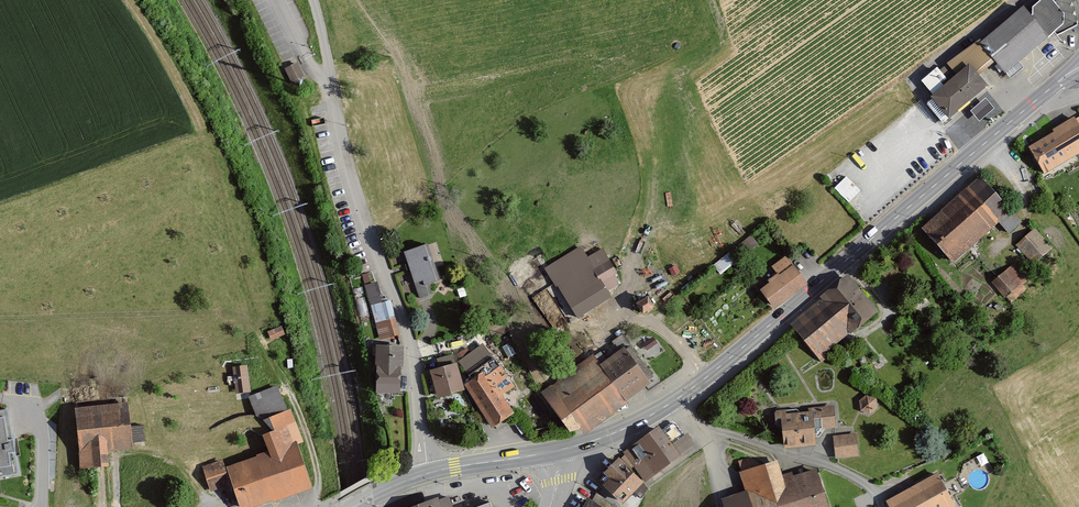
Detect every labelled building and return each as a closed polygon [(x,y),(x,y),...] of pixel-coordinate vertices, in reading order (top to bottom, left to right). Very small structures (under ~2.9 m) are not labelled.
[(1070,20),(1053,0),(1047,0),(1034,10),(1038,16),(1034,19),(1026,10),(981,46),(997,66),(1004,73),(1064,25),(1070,20)] [(997,66),(981,46),(979,43),(949,68),(958,79),(973,67),(982,78),(997,66)] [(305,79),(299,66),(287,72),(293,85),(305,79)] [(973,67),(958,79),(946,89),(944,86),(948,82),(939,71),(922,84),(936,102),(930,107),(945,127),(991,89),(982,78),(973,67)] [(994,110),(986,100),(971,112),(979,122),(994,110)] [(1028,147),(1046,176),(1078,155),(1078,127),(1074,119),(1028,147)] [(982,174),(921,227),(953,264),(1002,222),(1010,232),(1023,221),(982,174)] [(850,202),(862,191),(848,175),(835,187),(850,202)] [(1035,227),(1017,244),(1036,264),(1054,247),(1035,227)] [(431,244),(406,251),(419,297),(443,290),(431,244)] [(582,246),(549,268),(579,314),(613,291),(611,289),(623,281),(603,250),(590,258),(582,246)] [(722,275),(736,263),(729,253),(714,265),(722,275)] [(787,255),(773,266),(780,275),(761,290),(775,308),(808,282),(787,255)] [(1029,279),(1014,264),(995,282),(1010,297),(1029,279)] [(881,310),(850,274),(791,324),(823,360),(881,310)] [(366,285),(376,323),(389,320),(391,329),(399,327),(392,300),(384,302),(379,282),(366,285)] [(648,296),(636,303),(643,313),(654,306),(648,296)] [(281,326),(269,332),(272,339),(284,334),(281,326)] [(595,353),(542,391),(574,435),(586,426),(591,431),(657,383),(628,343),(602,362),(595,353)] [(483,344),(459,363),(469,375),(492,356),(483,344)] [(404,347),(379,345),(375,390),(401,392),(404,347)] [(459,363),(430,369),(435,396),(465,390),(464,386),(459,363)] [(248,366),(232,368),(235,394),(251,392),(248,366)] [(487,371),(464,386),(494,429),(516,414),(487,371)] [(267,418),(287,411),(276,386),(248,397),(257,417),(272,432),(267,418)] [(858,403),(868,418),(881,409),(871,394),(858,403)] [(130,402),(73,405),(77,469),(112,467),(111,448),(132,447),(130,402)] [(835,405),(781,410),(784,449),(821,446),(819,427),(836,425),(835,405)] [(0,411),(0,478),(22,474),(10,409),(0,411)] [(203,465),(212,490),(234,482),(243,506),(249,506),(310,486),(295,443),(301,441),(290,410),(287,411),(267,418),(272,432),(265,435),(271,452),(228,466),(225,457),(203,465)] [(133,441),(144,442),(145,424),(133,424),(133,441)] [(673,444),(659,426),(623,453),(645,482),(695,444),(687,433),(673,444)] [(857,433),(835,435),(836,457),(859,455),(857,433)] [(738,460),(747,490),(725,497),(728,506),(831,506),(820,469),(788,479),(782,460),(756,468),(752,455),(738,460)] [(603,472),(609,478),(602,485),(620,504),(643,483),(619,457),(603,472)] [(885,501),(888,506),(968,506),(943,466),(885,501)] [(412,506),(455,506),(451,494),(412,506)] [(589,498),(583,506),(603,506),(589,498)]
